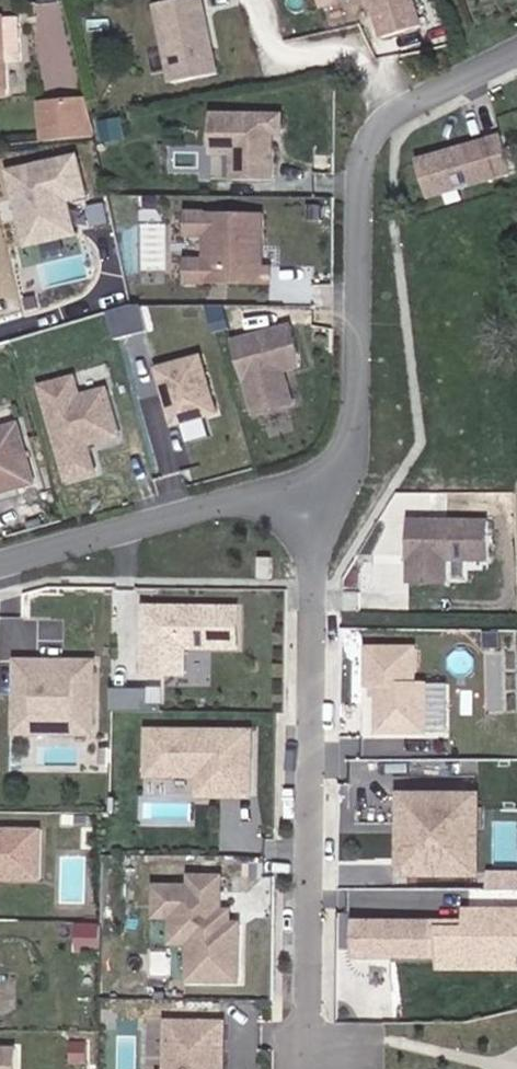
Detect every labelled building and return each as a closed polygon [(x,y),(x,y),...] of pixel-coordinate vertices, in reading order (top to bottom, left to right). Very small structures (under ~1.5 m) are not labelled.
[(204,0),(180,0),(158,4),(173,83),(218,74),(204,0)] [(413,0),(372,0),(384,38),(421,27),(413,0)] [(3,62),(21,62),(19,18),(0,19),(0,93),(5,93),(3,62)] [(96,137),(87,100),(41,104),(44,141),(96,137)] [(273,144),(268,140),(269,133),(282,134),(283,115),(212,114),(212,154),(234,154),(233,180),(273,181),(273,144)] [(512,172),(501,136),(483,141),(484,143),(421,162),(431,196),(512,172)] [(30,245),(78,234),(71,200),(90,196),(80,156),(13,172),(30,245)] [(255,245),(264,237),(264,214),(189,212),(189,236),(207,236),(214,243),(214,253),(207,260),(188,260),(188,284),(270,284),(270,267),(263,266),(263,261),(255,251),(255,245)] [(146,302),(113,310),(120,337),(153,329),(146,302)] [(282,372),(300,367),(299,355),(292,326),(235,342),(256,415),(293,405),(287,382),(285,380),(282,372)] [(217,413),(202,359),(160,371),(175,424),(217,413)] [(121,436),(108,389),(79,397),(73,376),(42,385),(36,386),(63,481),(97,472),(89,444),(121,436)] [(18,425),(0,430),(0,493),(35,483),(18,425)] [(487,561),(488,522),(410,521),(410,583),(447,583),(447,560),(487,561)] [(239,646),(239,608),(154,607),(154,646),(148,645),(148,672),(187,673),(187,646),(239,646)] [(378,731),(427,732),(427,683),(416,683),(417,648),(368,647),(367,684),(378,684),(378,731)] [(93,734),(93,662),(50,662),(50,666),(38,666),(38,661),(18,661),(17,717),(71,718),(71,733),(93,734)] [(245,768),(245,732),(153,731),(153,776),(204,777),(204,796),(254,797),(255,769),(245,768)] [(478,796),(403,795),(403,824),(408,824),(408,851),(403,851),(403,873),(478,874),(478,796)] [(41,827),(0,826),(0,877),(41,877),(41,827)] [(493,886),(516,886),(516,872),(493,872),(493,886)] [(223,876),(192,876),(192,886),(158,886),(158,917),(173,917),(173,943),(191,943),(191,981),(240,981),(241,923),(232,923),(232,911),(222,910),(223,876)] [(467,913),(467,931),(387,931),(387,959),(440,959),(440,965),(492,964),(492,955),(516,955),(516,913),(467,913)] [(102,952),(102,923),(77,923),(77,952),(102,952)] [(358,931),(358,959),(370,959),(370,931),(358,931)] [(387,931),(370,931),(370,959),(387,959),(387,931)] [(224,1051),(218,1051),(218,1041),(224,1041),(224,1023),(148,1022),(147,1068),(224,1068),(224,1051)] [(14,1050),(0,1049),(0,1068),(14,1068),(14,1050)]
